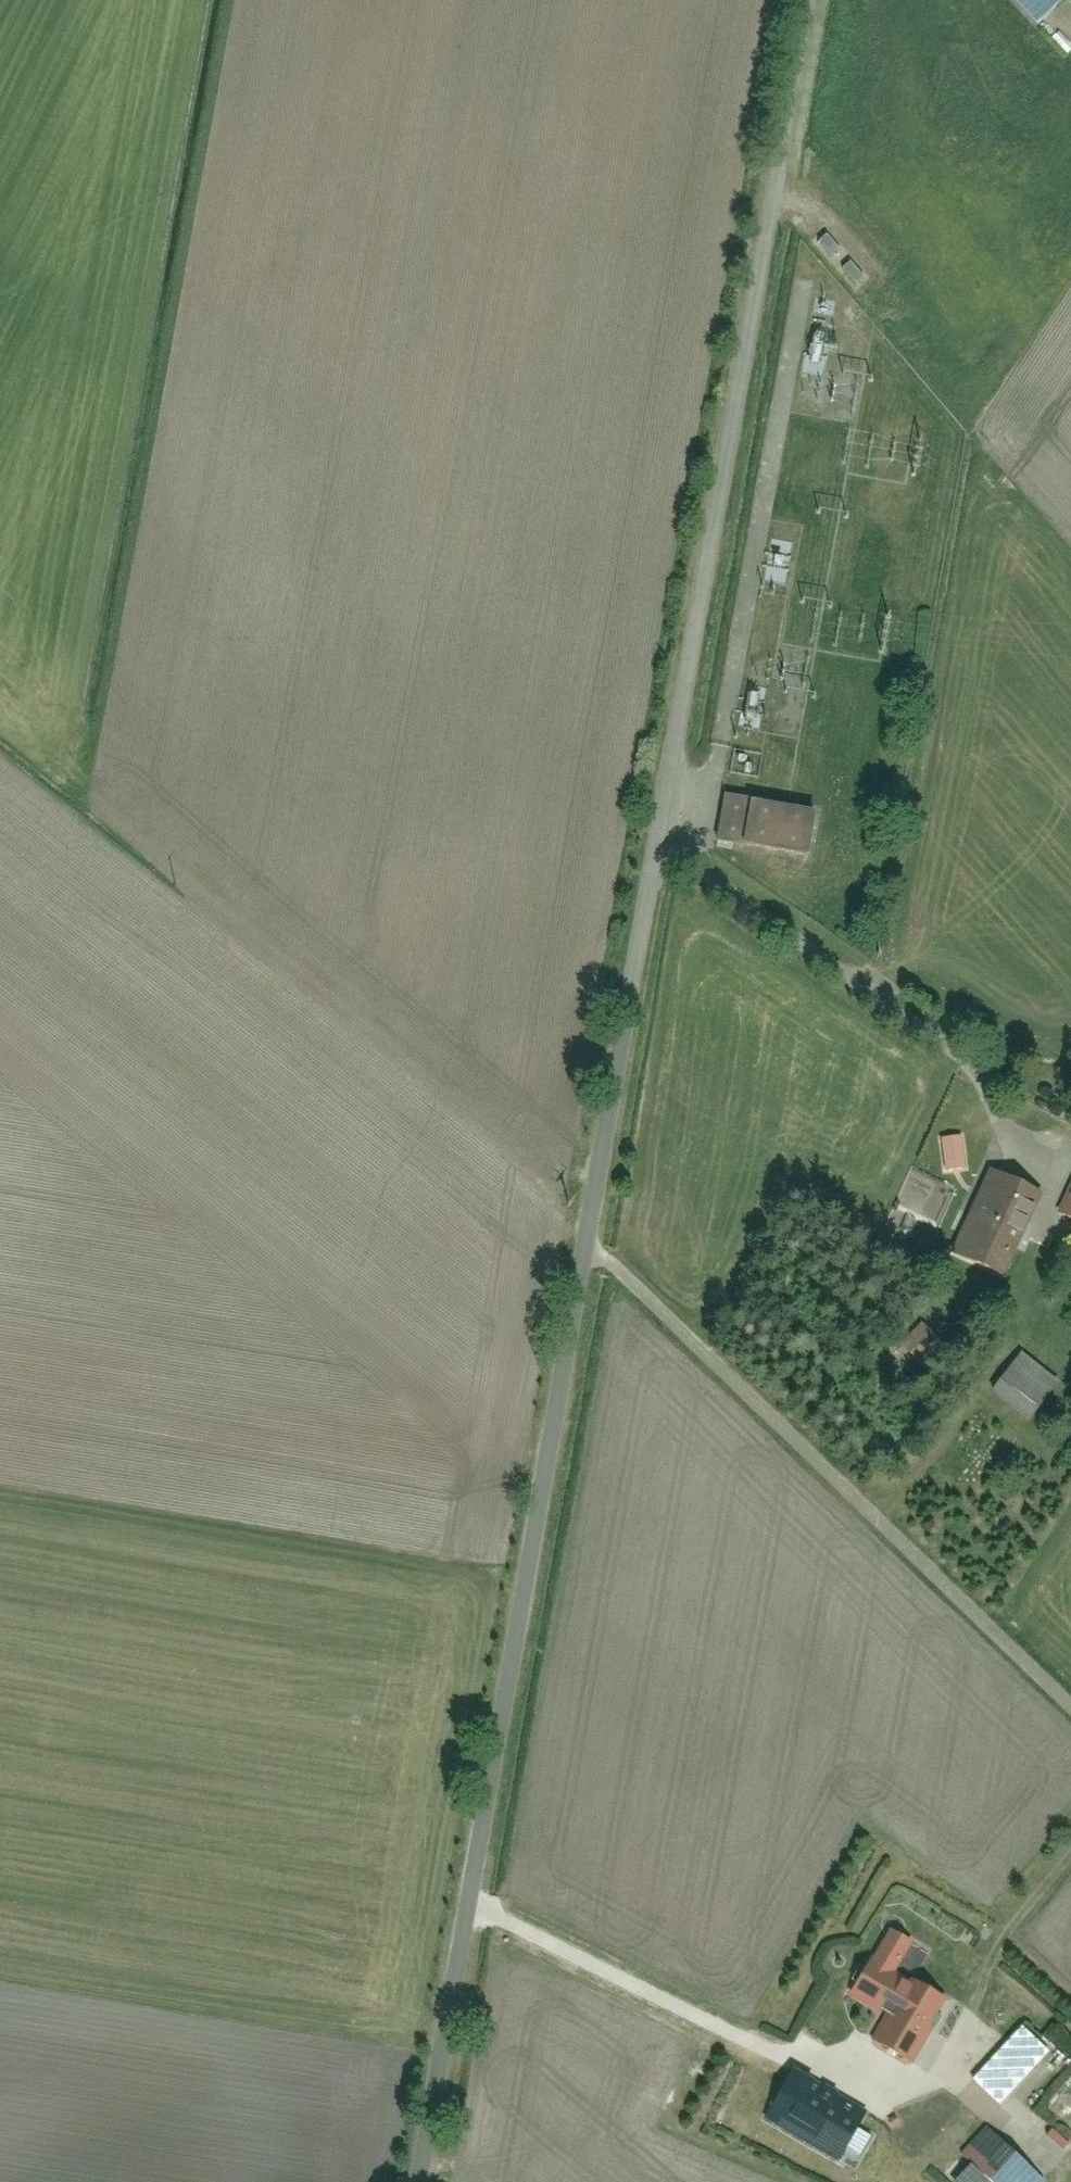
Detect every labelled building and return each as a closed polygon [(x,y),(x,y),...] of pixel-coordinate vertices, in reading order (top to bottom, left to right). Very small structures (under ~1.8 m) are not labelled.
[(1035,29),(1066,0),(1008,0),(1035,29)] [(832,237),(817,250),(855,294),(871,280),(832,237)] [(737,796),(728,848),(824,865),(833,813),(737,796)] [(599,997),(613,999),(616,983),(602,981),(599,997)] [(942,1143),(946,1174),(966,1172),(963,1140),(942,1143)] [(955,1257),(1007,1280),(1043,1196),(991,1174),(955,1257)] [(1070,1221),(1070,1191),(1060,1217),(1070,1221)] [(922,1323),(897,1351),(917,1369),(942,1341),(922,1323)] [(1019,1357),(989,1397),(1027,1425),(1057,1385),(1019,1357)] [(875,2047),(914,2069),(948,2008),(909,1987),(907,1991),(892,1982),(909,1951),(889,1940),(872,1971),(869,1969),(849,2003),(888,2024),(875,2047)] [(1017,2029),(970,2085),(1001,2111),(1048,2055),(1017,2029)] [(795,2074),(767,2122),(837,2163),(865,2116),(795,2074)] [(962,2159),(986,2181),(1045,2181),(1046,2181),(990,2129),(962,2159)]
